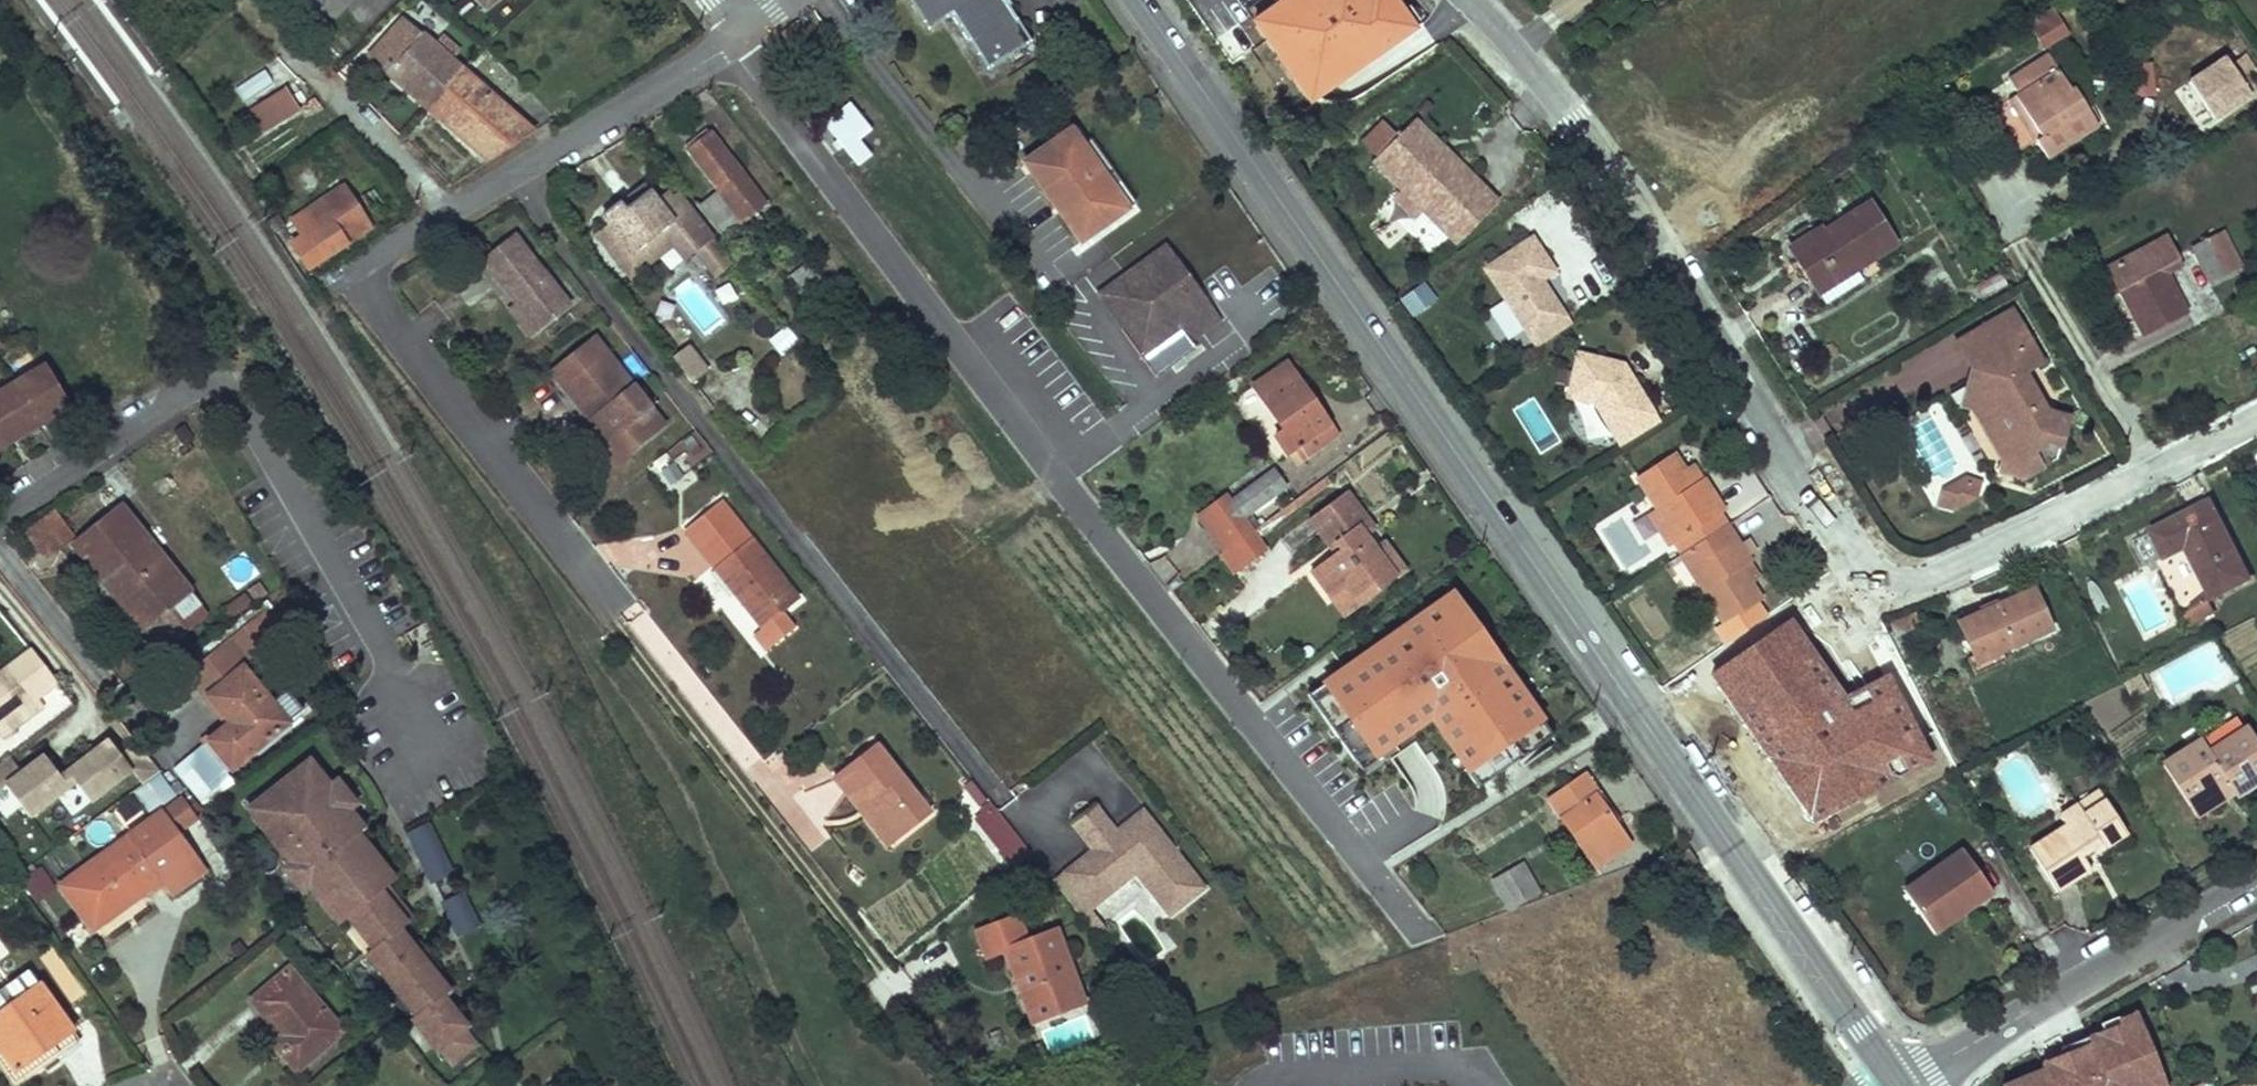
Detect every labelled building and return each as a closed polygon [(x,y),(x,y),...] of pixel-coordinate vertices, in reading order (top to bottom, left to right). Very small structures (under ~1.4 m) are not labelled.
[(1004,0),(912,0),(930,28),(953,13),(988,68),(1031,41),(1004,0)] [(1296,30),(1317,69),(1362,45),(1346,14),(1338,0),(1281,0),(1296,30)] [(2068,32),(2053,8),(2030,23),(2044,47),(2068,32)] [(387,72),(421,34),(402,18),(368,55),(387,72)] [(780,31),(782,33),(788,42),(802,32),(795,21),(780,31)] [(421,34),(387,72),(429,108),(463,70),(421,34)] [(2069,88),(2048,53),(2008,77),(2017,92),(2040,133),(2034,137),(2046,157),(2099,125),(2075,85),(2069,88)] [(2251,94),(2226,56),(2187,83),(2213,120),(2251,94)] [(2154,60),(2130,61),(2131,96),(2155,96),(2154,60)] [(513,114),(463,70),(429,108),(477,151),(513,114)] [(284,83),(246,109),(263,134),(302,108),(284,83)] [(2009,97),(2034,137),(2040,133),(2017,92),(2009,97)] [(874,130),(852,103),(825,125),(859,167),(874,155),(862,140),(874,130)] [(513,114),(477,151),(488,161),(533,132),(513,114)] [(1496,199),(1414,119),(1398,135),(1384,122),(1366,140),(1378,154),(1373,159),(1401,189),(1388,201),(1410,224),(1417,217),(1429,230),(1442,218),(1460,235),(1496,199)] [(1136,204),(1079,124),(1072,129),(1128,209),(1136,204)] [(689,149),(712,133),(708,127),(685,143),(689,149)] [(1128,209),(1072,129),(1032,157),(1047,180),(1041,185),(1081,242),(1128,209)] [(712,133),(689,149),(719,189),(716,192),(742,225),(768,205),(712,133)] [(1047,180),(1032,157),(1025,162),(1041,185),(1047,180)] [(642,184),(620,201),(626,209),(647,192),(642,184)] [(344,186),(293,220),(304,236),(293,243),(308,267),(371,228),(344,186)] [(373,188),(361,195),(371,211),(383,204),(373,188)] [(597,233),(621,265),(673,226),(676,246),(686,258),(696,250),(716,276),(732,264),(712,239),(717,236),(681,190),(674,195),(671,191),(655,203),(647,192),(626,209),(620,201),(602,214),(610,223),(597,233)] [(742,225),(716,192),(702,203),(726,236),(742,225)] [(1790,247),(1825,302),(1862,278),(1857,269),(1895,244),(1869,203),(1823,232),(1826,237),(1817,243),(1811,234),(1790,247)] [(1389,225),(1381,215),(1368,225),(1377,236),(1389,225)] [(762,216),(752,224),(765,241),(775,234),(762,216)] [(284,227),(276,217),(269,221),(276,232),(284,227)] [(676,246),(673,226),(621,265),(632,279),(676,246)] [(1820,228),(1811,234),(1817,243),(1826,237),(1823,232),(1820,228)] [(2224,229),(2211,235),(2230,272),(2242,266),(2224,229)] [(539,327),(568,303),(514,233),(483,257),(518,301),(539,327)] [(2211,281),(2230,272),(2211,235),(2192,245),(2211,281)] [(1573,324),(1550,291),(1542,290),(1538,283),(1556,271),(1532,236),(1484,269),(1538,347),(1573,324)] [(2110,265),(2122,289),(2143,333),(2186,310),(2166,270),(2181,263),(2167,237),(2110,265)] [(1181,267),(1166,247),(1154,256),(1169,276),(1181,267)] [(1130,282),(1102,302),(1124,332),(1132,325),(1151,350),(1179,329),(1190,343),(1221,321),(1181,267),(1169,276),(1154,256),(1125,276),(1130,282)] [(823,317),(833,310),(820,293),(831,285),(824,276),(820,278),(809,263),(789,277),(807,302),(810,299),(823,317)] [(2109,295),(2122,289),(2110,265),(2097,272),(2109,295)] [(2008,282),(2002,272),(1978,286),(1983,296),(2008,282)] [(1102,302),(1130,282),(1125,276),(1098,297),(1102,302)] [(1550,291),(1543,280),(1538,283),(1542,290),(1550,291)] [(1426,281),(1400,297),(1411,315),(1437,298),(1426,281)] [(539,327),(518,301),(510,308),(530,334),(539,327)] [(2008,447),(2002,464),(2000,469),(2025,477),(2029,465),(2039,468),(2056,460),(2070,416),(2044,410),(2021,369),(2038,359),(2012,312),(1959,343),(1973,369),(1983,372),(1980,382),(1970,379),(1967,385),(1952,393),(1957,402),(1967,404),(1988,410),(2008,447)] [(778,354),(798,341),(787,323),(767,336),(778,354)] [(1132,325),(1124,332),(1142,357),(1151,350),(1132,325)] [(665,424),(597,338),(555,372),(593,420),(623,457),(665,424)] [(685,346),(670,358),(691,385),(705,372),(685,346)] [(1662,421),(1636,379),(1632,381),(1624,370),(1625,362),(1579,353),(1570,398),(1597,403),(1623,444),(1662,421)] [(1636,379),(1625,362),(1624,370),(1632,381),(1636,379)] [(1338,437),(1287,363),(1254,385),(1286,430),(1277,437),(1288,453),(1297,446),(1306,459),(1338,437)] [(10,429),(14,434),(30,424),(27,419),(38,413),(41,418),(59,407),(56,402),(63,398),(45,367),(0,393),(0,434),(10,429)] [(1983,372),(1973,369),(1970,379),(1980,382),(1983,372)] [(69,408),(63,398),(56,402),(59,407),(41,418),(38,413),(27,419),(30,424),(14,434),(10,429),(0,434),(0,440),(1,442),(0,443),(0,448),(69,408)] [(1988,410),(1967,404),(2002,464),(2008,447),(1988,410)] [(623,457),(593,420),(585,427),(615,464),(623,457)] [(1296,466),(1306,459),(1297,446),(1288,453),(1296,466)] [(1678,541),(1692,531),(1721,512),(1726,509),(1706,476),(1695,483),(1686,468),(1675,451),(1638,476),(1657,508),(1678,541)] [(1696,461),(1686,468),(1695,483),(1706,476),(1696,461)] [(2025,477),(2039,468),(2029,465),(2025,477)] [(1199,516),(1225,552),(1230,548),(1253,531),(1244,518),(1287,488),(1276,470),(1232,502),(1227,496),(1199,516)] [(1328,475),(1278,513),(1284,521),(1334,483),(1328,475)] [(1964,480),(1943,492),(1944,493),(1953,507),(1973,497),(1979,482),(1964,480)] [(1365,519),(1344,492),(1309,519),(1333,552),(1311,569),(1332,597),(1347,585),(1355,597),(1372,583),(1378,590),(1404,571),(1387,549),(1379,555),(1374,547),(1363,533),(1357,525),(1365,519)] [(1953,507),(1944,493),(1940,504),(1953,507)] [(785,612),(799,601),(722,499),(687,527),(764,628),(785,612)] [(2250,576),(2212,500),(2153,529),(2166,555),(2188,544),(2213,595),(2250,576)] [(193,593),(122,506),(73,543),(157,650),(182,630),(170,612),(193,593)] [(1669,545),(1678,541),(1657,508),(1649,513),(1669,545)] [(73,539),(54,511),(28,529),(46,557),(73,539)] [(1692,531),(1699,543),(1729,523),(1721,512),(1692,531)] [(1371,527),(1365,519),(1357,525),(1363,533),(1371,527)] [(1762,598),(1751,581),(1742,567),(1752,560),(1729,523),(1699,543),(1685,552),(1682,554),(1724,623),(1762,598)] [(1268,553),(1253,531),(1230,548),(1225,552),(1222,555),(1236,576),(1268,553)] [(1699,543),(1692,531),(1678,541),(1685,552),(1699,543)] [(1379,555),(1387,549),(1382,541),(1374,547),(1379,555)] [(1761,574),(1752,560),(1742,567),(1751,581),(1761,574)] [(1347,585),(1332,597),(1345,615),(1378,590),(1372,583),(1355,597),(1347,585)] [(2034,588),(1959,622),(1977,661),(2052,627),(2034,588)] [(170,612),(182,630),(185,633),(210,616),(193,593),(170,612)] [(2209,597),(2181,611),(2188,624),(2216,609),(2209,597)] [(286,632),(269,610),(190,673),(230,723),(204,744),(175,767),(198,795),(303,710),(286,689),(271,701),(243,667),(286,632)] [(796,627),(785,612),(764,628),(755,635),(767,650),(796,627)] [(1437,673),(1461,707),(1463,712),(1510,679),(1464,613),(1417,646),(1437,673)] [(33,649),(0,674),(0,726),(40,697),(59,683),(33,649)] [(1694,706),(1717,740),(1785,691),(1777,679),(1787,672),(1773,651),(1694,706)] [(1795,684),(1787,672),(1777,679),(1785,691),(1795,684)] [(1461,707),(1437,673),(1425,682),(1449,716),(1461,707)] [(1785,691),(1717,740),(1747,783),(1783,757),(1771,740),(1787,729),(1799,745),(1825,727),(1795,684),(1785,691)] [(1407,720),(1387,691),(1364,707),(1384,736),(1407,720)] [(0,726),(0,736),(2,739),(47,706),(40,697),(0,726)] [(2234,792),(2256,777),(2256,739),(2248,725),(2210,749),(2202,737),(2162,763),(2190,805),(2227,781),(2234,792)] [(1783,757),(1799,745),(1787,729),(1771,740),(1783,757)] [(144,785),(161,772),(156,766),(138,744),(122,756),(111,741),(63,779),(46,758),(24,776),(6,789),(31,820),(76,785),(92,804),(133,771),(144,785)] [(870,801),(899,839),(931,815),(877,744),(834,775),(861,809),(870,801)] [(11,760),(0,769),(0,795),(6,789),(24,776),(11,760)] [(322,793),(300,767),(247,813),(249,816),(268,838),(262,844),(285,870),(303,891),(316,907),(324,900),(340,918),(369,952),(363,958),(414,1018),(410,1021),(437,1052),(440,1050),(453,1065),(476,1045),(463,1030),(467,1026),(453,1010),(442,997),(448,992),(433,974),(410,948),(397,932),(404,926),(402,924),(392,912),(397,908),(382,889),(389,883),(366,856),(339,879),(323,861),(350,838),(356,833),(340,814),(322,793)] [(1608,812),(1612,809),(1588,771),(1550,796),(1575,835),(1598,868),(1632,846),(1617,823),(1608,812)] [(2227,781),(2190,805),(2197,816),(2234,792),(2227,781)] [(988,804),(974,784),(969,789),(983,807),(988,804)] [(346,808),(328,787),(322,793),(340,814),(346,808)] [(2101,789),(2078,804),(2084,814),(2107,799),(2101,789)] [(2093,846),(2097,852),(2128,832),(2107,799),(2084,814),(2078,804),(2059,816),(2066,825),(2030,849),(2056,890),(2090,868),(2085,860),(2081,853),(2093,846)] [(870,801),(861,809),(890,846),(899,839),(870,801)] [(1086,839),(1108,822),(1094,804),(1072,821),(1086,839)] [(1093,848),(1053,879),(1079,913),(1134,870),(1168,913),(1202,887),(1142,809),(1115,830),(1108,822),(1086,839),(1093,848)] [(1621,820),(1612,809),(1608,812),(1617,823),(1621,820)] [(164,811),(61,884),(92,930),(159,882),(169,896),(196,877),(186,864),(195,857),(164,811)] [(1004,856),(1018,844),(994,813),(980,824),(1004,856)] [(268,838),(249,816),(243,821),(262,844),(268,838)] [(427,883),(453,871),(430,818),(403,830),(427,883)] [(339,879),(366,856),(350,838),(323,861),(339,879)] [(2085,860),(2097,852),(2093,846),(2081,853),(2085,860)] [(1903,889),(1933,933),(1948,922),(1945,918),(1968,902),(1972,907),(1993,892),(1963,848),(1903,889)] [(1698,864),(1689,850),(1681,855),(1690,870),(1698,864)] [(205,871),(195,857),(186,864),(196,877),(205,871)] [(1526,862),(1493,880),(1510,910),(1543,893),(1526,862)] [(23,884),(35,902),(57,888),(45,870),(23,884)] [(303,891),(285,870),(278,876),(296,897),(303,891)] [(440,899),(455,934),(479,924),(464,889),(440,899)] [(340,918),(324,900),(316,907),(332,925),(340,918)] [(1948,922),(1972,907),(1968,902),(1945,918),(1948,922)] [(1056,915),(1051,904),(1039,908),(1043,919),(1056,915)] [(408,920),(397,908),(392,912),(402,924),(408,920)] [(1019,915),(978,930),(987,957),(1008,950),(1033,1021),(1086,1003),(1060,928),(1027,939),(1019,915)] [(438,970),(414,944),(410,948),(433,974),(438,970)] [(322,1039),(337,1027),(289,969),(251,1001),(280,1036),(288,1047),(281,1054),(297,1072),(328,1046),(322,1039)] [(80,1042),(39,983),(37,984),(28,972),(0,992),(0,1048),(4,1053),(17,1072),(39,1058),(44,1066),(80,1042)] [(459,1005),(448,992),(442,997),(453,1010),(459,1005)] [(1082,1016),(1048,1033),(1056,1049),(1090,1033),(1082,1016)] [(322,1039),(328,1046),(343,1034),(337,1027),(322,1039)] [(2096,1057),(2073,1065),(2075,1069),(2049,1079),(2051,1085),(2164,1085),(2142,1029),(2125,1035),(2128,1044),(2130,1050),(2098,1062),(2096,1057)] [(272,1043),(281,1054),(288,1047),(280,1036),(272,1043)] [(2128,1044),(2096,1057),(2098,1062),(2130,1050),(2128,1044)] [(4,1053),(0,1055),(0,1066),(14,1085),(16,1085),(44,1066),(39,1058),(17,1072),(4,1053)]
